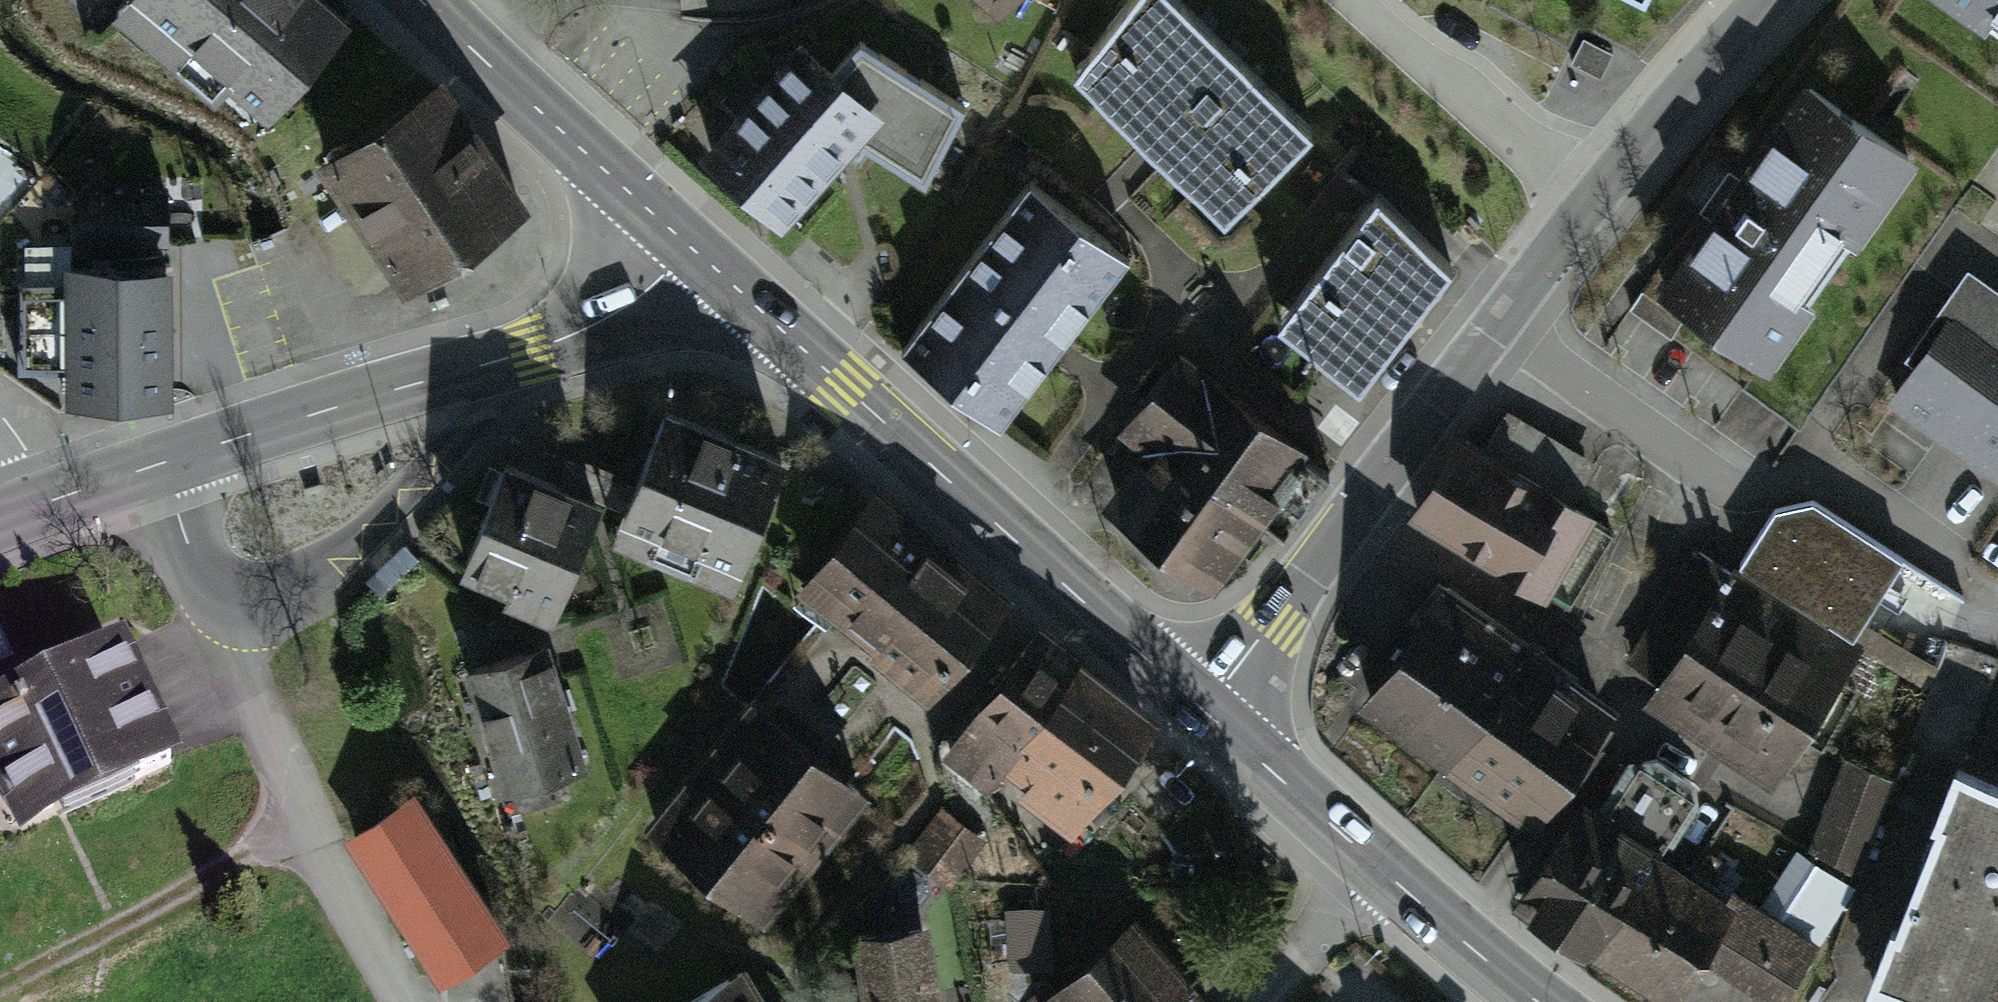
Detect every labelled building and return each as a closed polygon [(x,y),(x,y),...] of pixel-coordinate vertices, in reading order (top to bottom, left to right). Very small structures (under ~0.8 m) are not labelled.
[(325,0),(134,0),(123,14),(262,123),(346,16),(325,0)] [(1000,16),(1013,0),(980,0),(1000,16)] [(1071,75),(1221,223),(1313,129),(1181,0),(1130,0),(1071,75)] [(1997,43),(1997,0),(1936,0),(1997,43)] [(826,84),(801,61),(706,161),(779,227),(858,138),(929,180),(966,109),(862,43),(826,84)] [(426,88),(303,175),(393,302),(516,214),(426,88)] [(1908,174),(1791,93),(1638,313),(1756,394),(1908,174)] [(1132,264),(1028,181),(902,340),(1006,422),(1132,264)] [(170,187),(76,187),(76,240),(170,239),(170,187)] [(1453,269),(1378,195),(1281,327),(1369,393),(1453,269)] [(168,260),(60,262),(60,281),(17,282),(19,368),(62,367),(63,399),(171,397),(168,260)] [(1961,276),(1875,403),(1997,486),(1997,301),(1961,276)] [(1190,368),(1088,510),(1215,600),(1317,459),(1190,368)] [(665,413),(612,549),(731,598),(784,462),(665,413)] [(1488,449),(1465,435),(1419,508),(1569,599),(1616,524),(1571,497),(1590,466),(1508,416),(1488,449)] [(598,505),(509,468),(462,580),(551,617),(598,505)] [(1000,623),(871,505),(785,597),(915,716),(1000,623)] [(1901,574),(1808,518),(1768,523),(1651,716),(1771,788),(1901,574)] [(1614,719),(1442,601),(1357,723),(1529,842),(1614,719)] [(13,668),(0,637),(0,674),(13,668)] [(542,648),(466,674),(505,789),(581,764),(542,648)] [(1149,747),(1024,655),(937,772),(1062,864),(1149,747)] [(0,732),(0,821),(17,854),(173,773),(120,670),(0,732)] [(858,818),(732,718),(631,846),(757,946),(858,818)] [(1598,804),(1576,791),(1515,893),(1672,986),(1701,938),(1788,991),(1851,882),(1811,858),(1776,913),(1664,844),(1703,780),(1637,740),(1598,804)] [(1896,774),(1848,754),(1813,842),(1859,867),(1896,774)] [(1930,813),(1936,818),(1897,917),(1889,914),(1866,971),(1946,1001),(1997,1001),(1997,772),(1953,754),(1930,813)] [(503,946),(415,804),(354,842),(442,984),(503,946)] [(985,863),(945,830),(911,872),(951,905),(985,863)] [(1135,927),(1047,1001),(1049,1001),(1198,1001),(1135,927)] [(845,946),(850,1001),(939,1001),(934,938),(845,946)]
